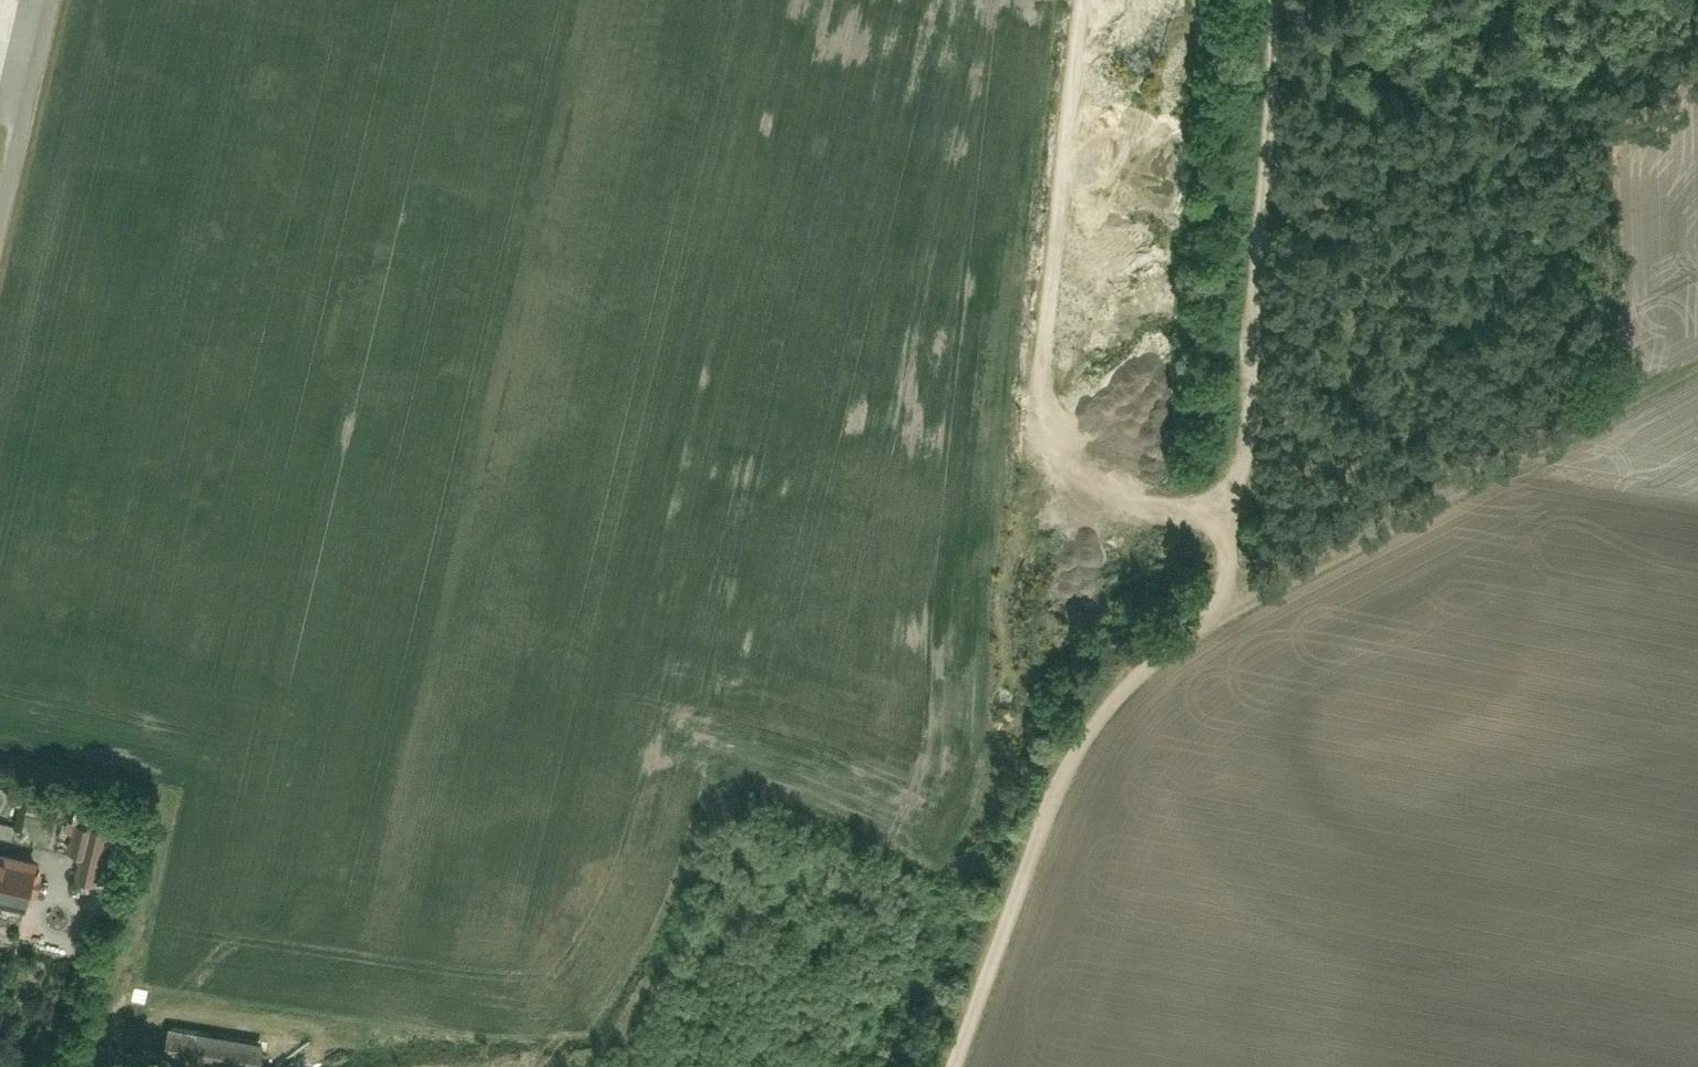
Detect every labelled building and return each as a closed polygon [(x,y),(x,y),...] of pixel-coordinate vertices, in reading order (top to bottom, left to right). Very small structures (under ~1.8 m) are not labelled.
[(83,817),(57,811),(52,836),(76,841),(72,859),(94,864),(101,834),(81,829),(83,817)] [(0,859),(0,890),(33,896),(38,866),(0,859)] [(271,1036),(179,1019),(174,1045),(266,1062),(271,1036)]
